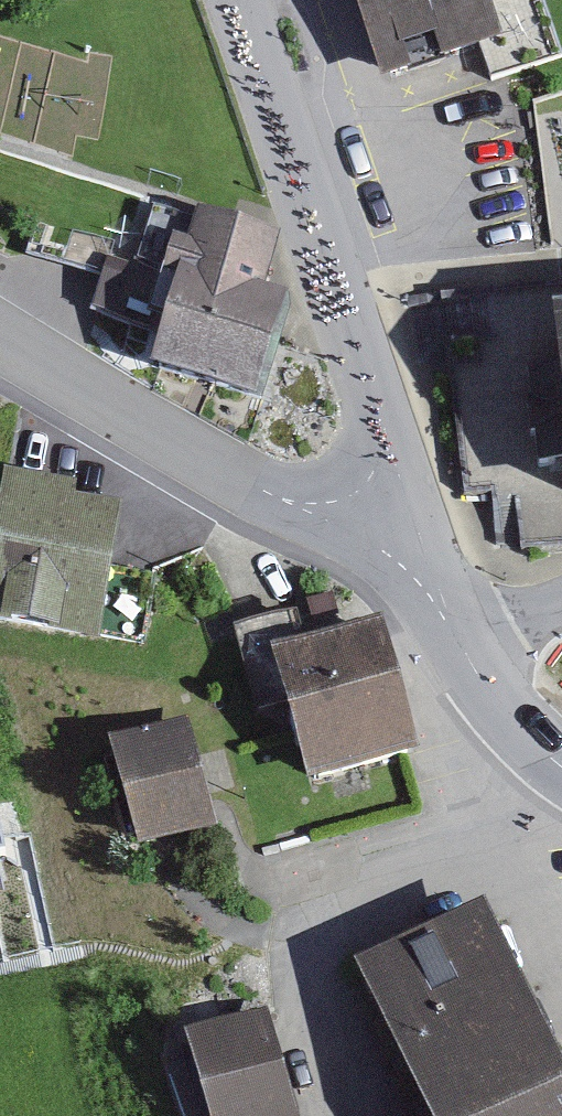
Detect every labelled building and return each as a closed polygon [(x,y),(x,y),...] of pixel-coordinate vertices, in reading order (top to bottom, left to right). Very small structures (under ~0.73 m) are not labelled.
[(386,75),(496,38),(483,0),(360,0),(386,75)] [(298,260),(195,229),(152,369),(256,400),(298,260)] [(554,305),(561,376),(561,304),(554,305)] [(5,500),(0,530),(0,613),(93,629),(111,518),(5,500)] [(415,753),(379,638),(289,665),(324,781),(402,757),(415,753)] [(214,832),(191,734),(117,752),(141,850),(214,832)] [(431,1115),(561,1115),(561,1087),(487,930),(369,987),(431,1115)] [(196,1047),(217,1115),(305,1115),(276,1020),(196,1047)]
